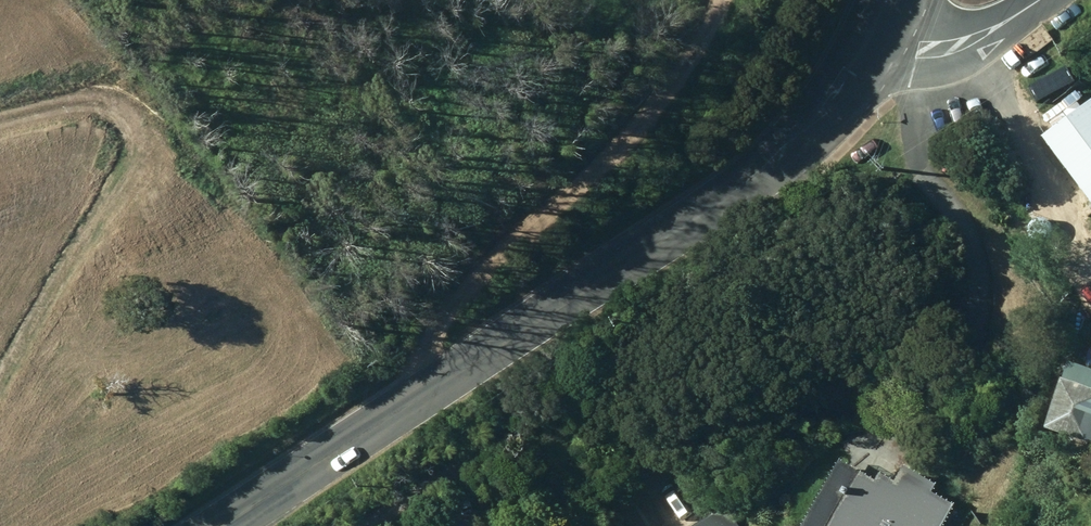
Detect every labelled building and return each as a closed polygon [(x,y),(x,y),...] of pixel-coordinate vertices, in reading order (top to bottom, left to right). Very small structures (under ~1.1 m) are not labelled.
[(1045,425),(1090,441),(1090,387),(1062,377),(1045,425)] [(802,525),(803,525),(942,525),(955,502),(932,489),(937,480),(906,463),(897,478),(882,469),(878,476),(841,456),(802,525)] [(695,525),(741,525),(727,505),(695,525)]
